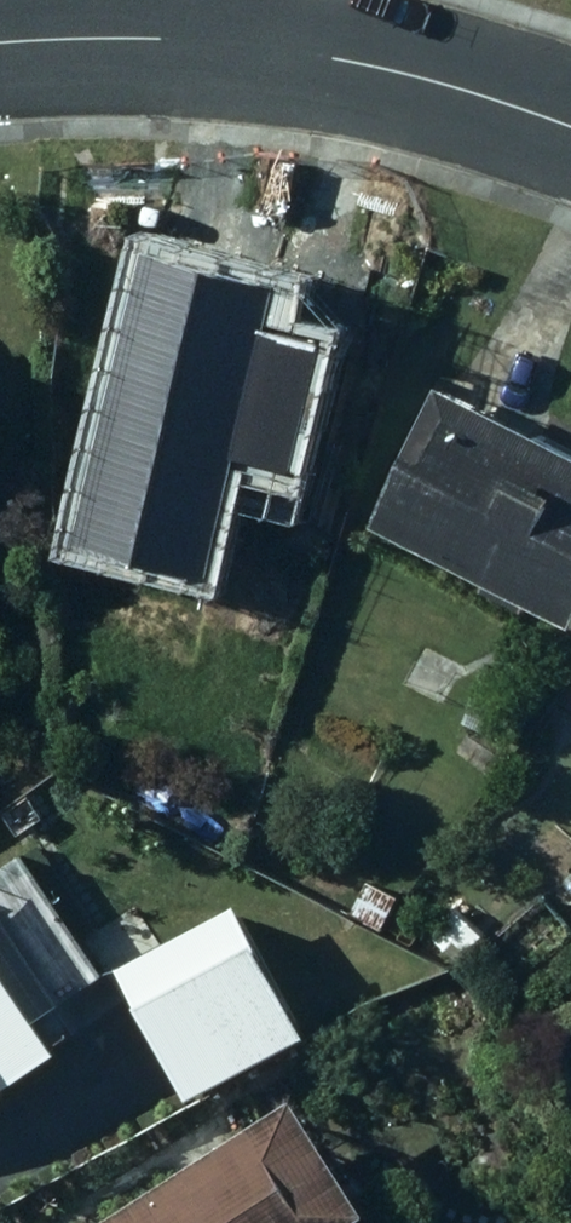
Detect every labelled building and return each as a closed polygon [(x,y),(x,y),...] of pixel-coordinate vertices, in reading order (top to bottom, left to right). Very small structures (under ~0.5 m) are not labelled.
[(183,371),(196,321),(105,298),(82,389),(103,394),(84,474),(138,487),(136,495),(299,535),(330,408),(183,371)] [(570,610),(570,439),(460,382),(391,517),(570,610)] [(476,714),(512,740),(545,695),(509,669),(476,714)] [(360,911),(388,925),(403,895),(376,880),(360,911)] [(130,967),(201,1094),(322,1027),(251,899),(130,967)] [(463,909),(439,934),(464,958),(489,933),(463,909)] [(78,1044),(0,927),(0,1096),(78,1044)] [(110,1222),(363,1222),(392,1204),(321,1090),(110,1222)]
